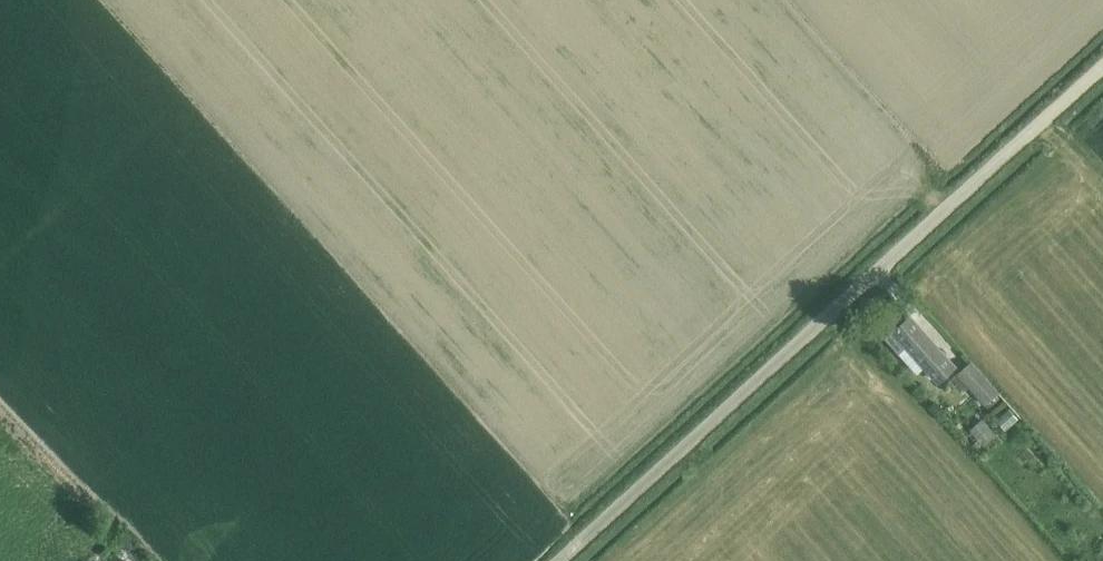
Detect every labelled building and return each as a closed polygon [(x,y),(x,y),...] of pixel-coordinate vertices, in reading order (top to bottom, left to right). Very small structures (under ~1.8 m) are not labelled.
[(905,346),(938,382),(956,366),(910,316),(885,339),(898,353),(905,346)] [(971,360),(950,379),(962,394),(969,387),(986,405),(999,392),(971,360)]
